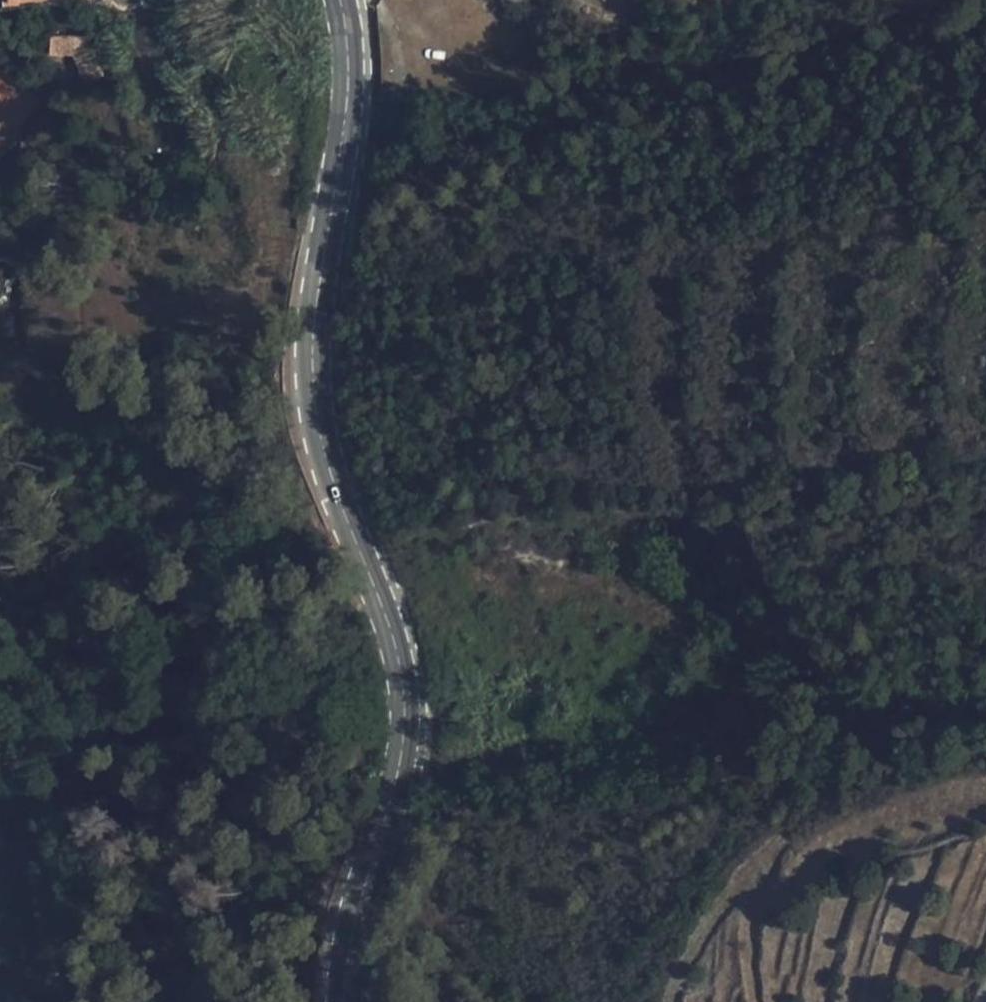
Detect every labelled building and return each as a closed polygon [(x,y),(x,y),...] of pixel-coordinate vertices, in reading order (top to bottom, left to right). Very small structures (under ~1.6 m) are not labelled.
[(418,8),(449,7),(468,44),(432,65),(445,87),(502,55),(472,0),(417,0),(418,8)] [(102,78),(85,39),(52,36),(50,53),(74,56),(87,85),(102,78)] [(17,98),(0,85),(0,120),(17,98)]
